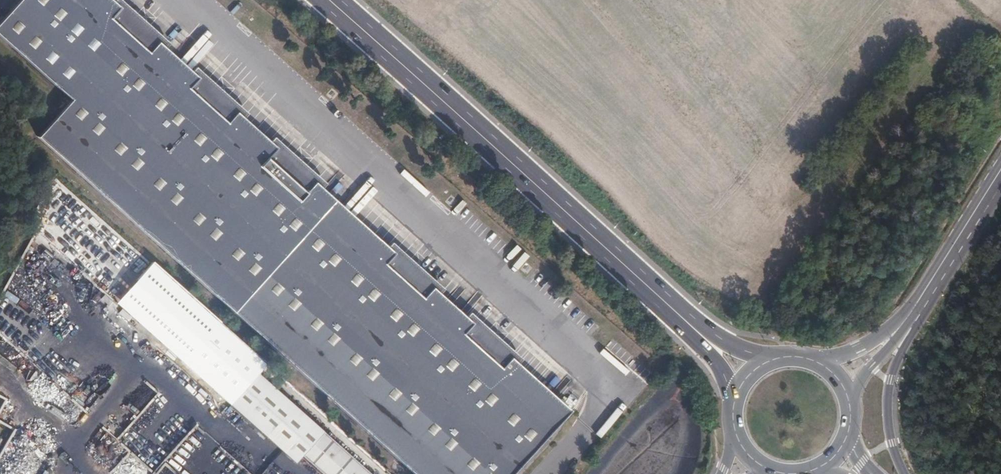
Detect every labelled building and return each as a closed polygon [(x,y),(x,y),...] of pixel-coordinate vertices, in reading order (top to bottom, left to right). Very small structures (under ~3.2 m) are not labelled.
[(105,0),(25,0),(0,27),(0,41),(70,104),(96,128),(63,165),(177,266),(414,473),(509,473),(567,408),(460,314),(462,311),(448,298),(445,301),(381,244),(383,241),(368,227),(366,230),(300,172),(302,169),(288,156),(285,160),(222,103),(224,100),(208,87),(206,90),(143,33),(144,30),(129,17),(127,19),(105,0)] [(257,378),(231,409),(295,467),(302,461),(317,473),(367,473),(337,447),(257,378)]
